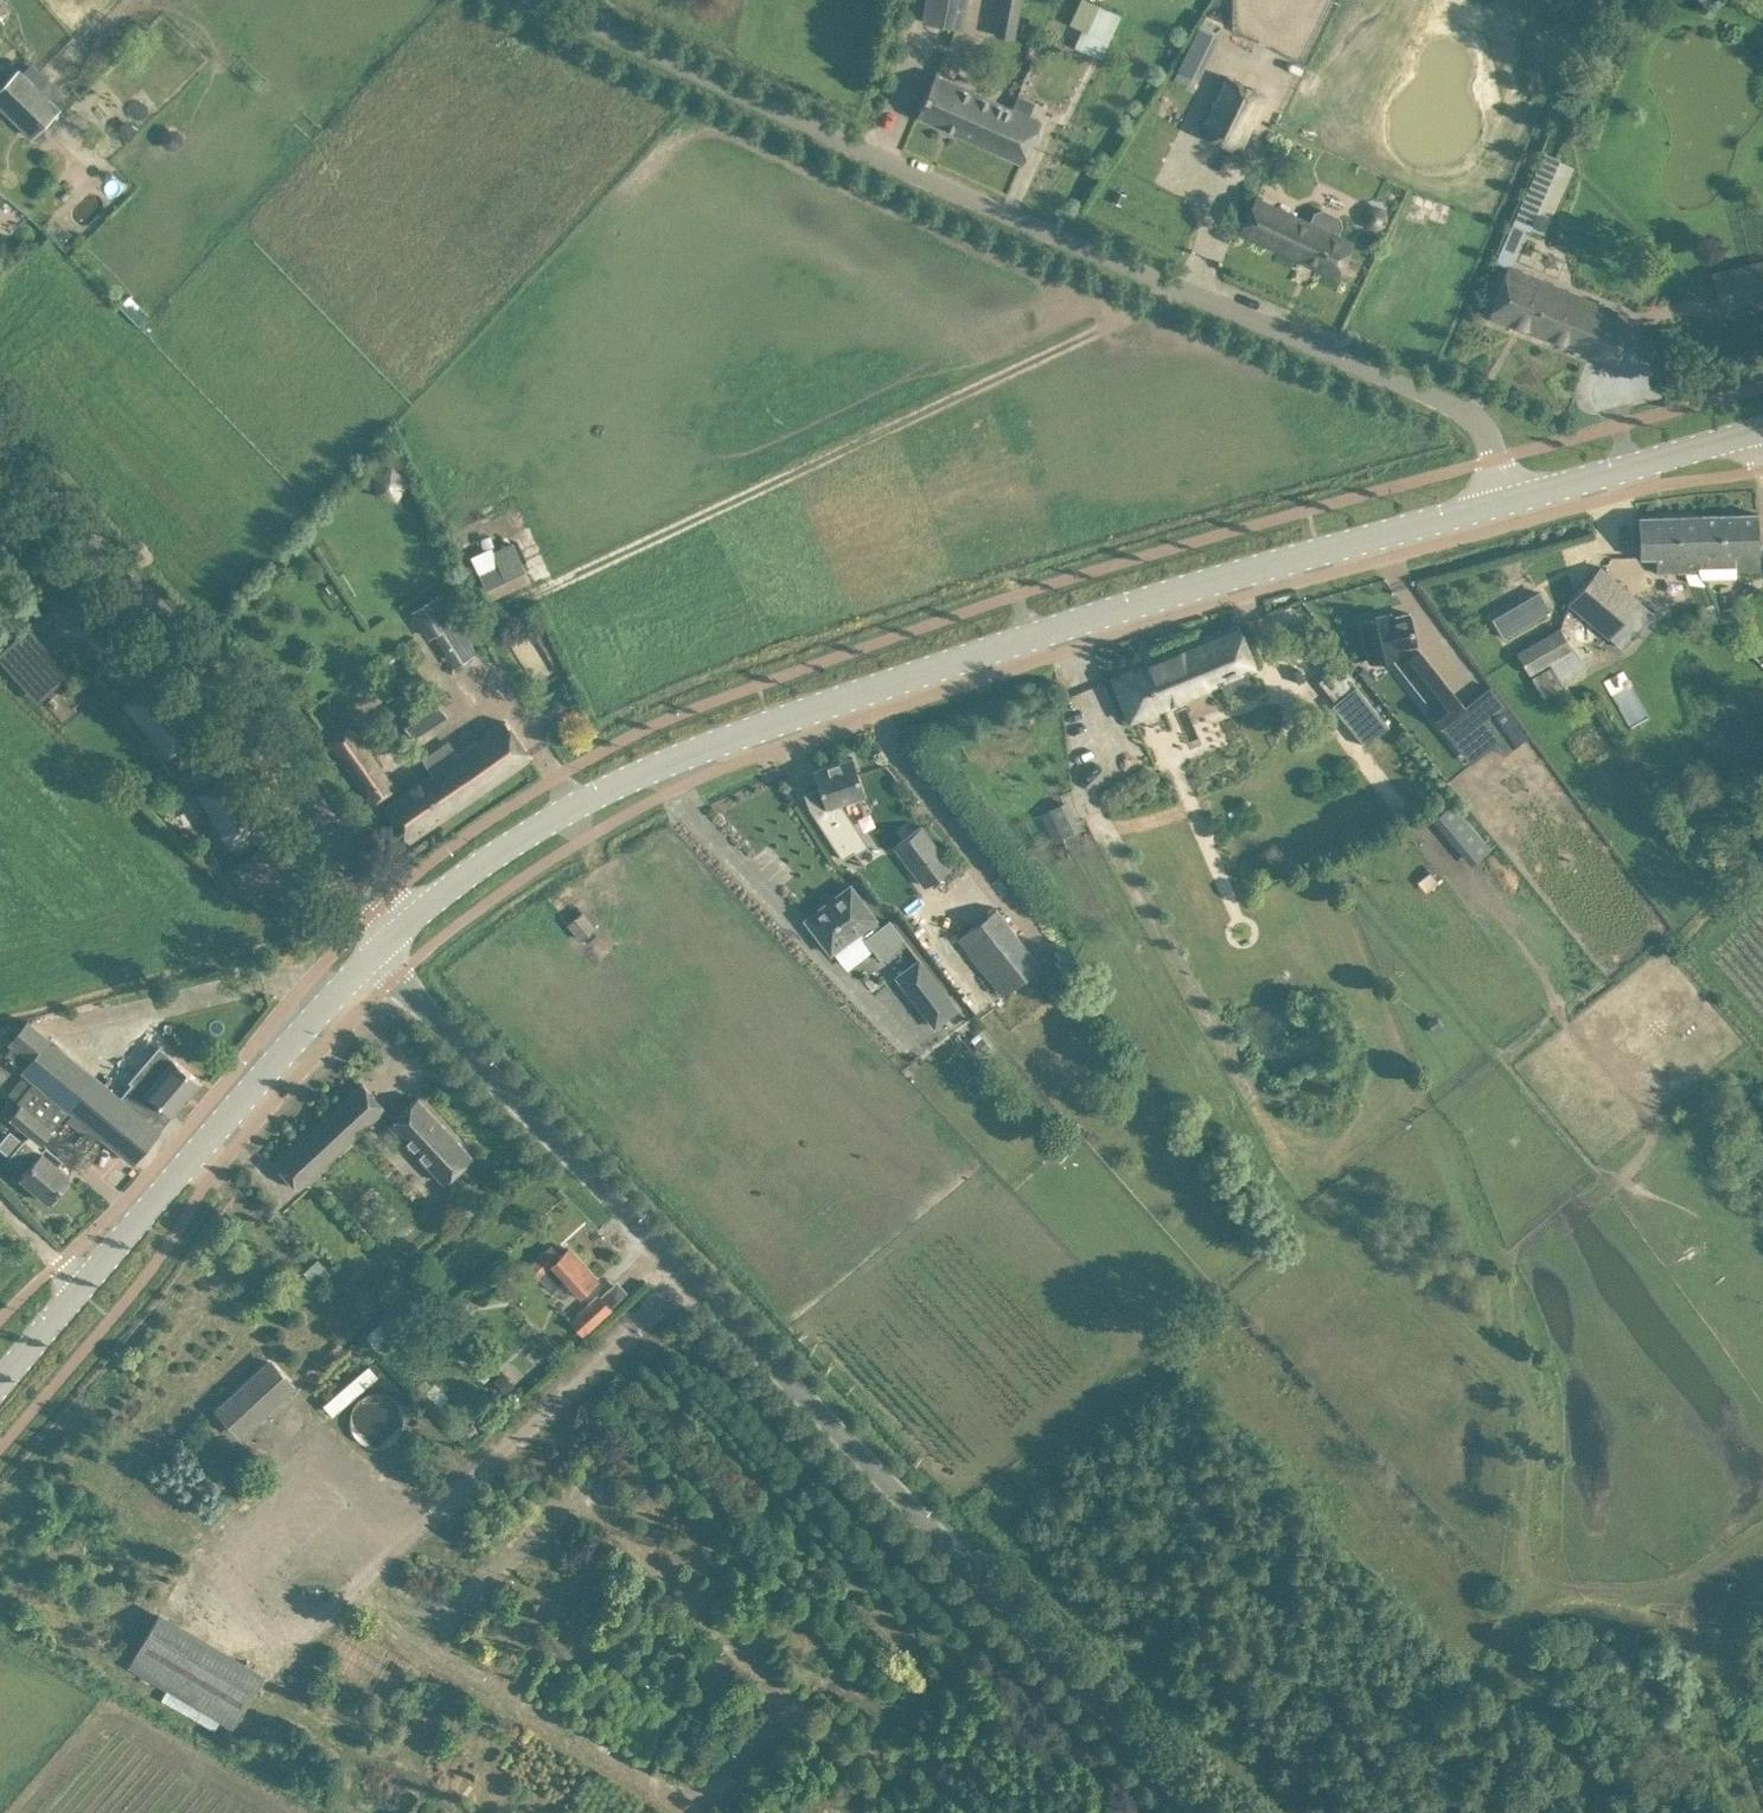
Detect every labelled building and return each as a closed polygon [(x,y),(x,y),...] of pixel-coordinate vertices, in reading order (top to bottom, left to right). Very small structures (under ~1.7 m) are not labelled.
[(923,20),(958,27),(962,27),(967,0),(926,0),(923,20)] [(1016,25),(1021,0),(1000,0),(996,22),(1016,25)] [(1101,57),(1121,13),(1092,0),(1080,0),(1070,22),(1091,31),(1083,48),(1101,57)] [(1198,77),(1218,36),(1198,26),(1178,67),(1198,77)] [(40,128),(59,108),(19,69),(0,89),(0,101),(33,135),(40,142),(47,135),(40,128)] [(917,115),(1023,162),(1041,120),(936,73),(917,115)] [(1201,130),(1240,149),(1266,93),(1228,75),(1201,130)] [(1566,162),(1543,152),(1512,222),(1521,226),(1530,229),(1530,227),(1536,230),(1559,175),(1566,162)] [(1337,275),(1353,241),(1336,233),(1340,223),(1338,216),(1323,209),(1316,212),(1312,222),(1256,196),(1240,230),(1337,275)] [(1379,205),(1374,204),(1370,205),(1366,207),(1363,211),(1362,215),(1362,219),(1363,223),(1366,227),(1370,229),(1374,230),(1379,229),(1382,227),(1385,223),(1387,219),(1387,215),(1385,211),(1382,207),(1379,205)] [(1712,271),(1722,308),(1762,298),(1762,258),(1712,271)] [(1490,316),(1618,362),(1633,318),(1509,266),(1490,316)] [(1702,554),(1704,571),(1706,576),(1736,575),(1736,570),(1760,569),(1758,512),(1702,514),(1702,554)] [(1658,572),(1681,571),(1687,571),(1690,581),(1704,583),(1702,576),(1706,576),(1704,571),(1702,554),(1702,514),(1639,516),(1640,539),(1640,555),(1657,555),(1658,572)] [(491,596),(529,578),(518,554),(480,573),(491,596)] [(1653,611),(1640,599),(1600,566),(1569,602),(1623,647),(1653,611)] [(1539,591),(1494,616),(1504,634),(1503,635),(1504,636),(1551,609),(1550,607),(1550,608),(1539,591)] [(432,635),(457,619),(440,592),(415,608),(432,635)] [(1391,612),(1360,620),(1370,660),(1393,655),(1431,703),(1427,706),(1442,725),(1457,743),(1480,725),(1466,707),(1415,643),(1417,643),(1409,612),(1392,616),(1391,612)] [(31,625),(19,634),(48,671),(60,662),(31,625)] [(1255,666),(1247,647),(1238,625),(1113,676),(1130,718),(1220,681),(1225,692),(1250,681),(1245,671),(1255,666)] [(1531,673),(1573,648),(1560,627),(1519,652),(1531,673)] [(538,628),(513,638),(528,678),(553,668),(538,628)] [(1563,683),(1551,664),(1532,676),(1543,695),(1563,683)] [(198,728),(197,727),(155,677),(126,702),(169,753),(198,728)] [(1332,703),(1365,743),(1389,724),(1355,684),(1332,703)] [(427,692),(431,689),(430,688),(398,708),(415,735),(416,734),(413,730),(439,714),(442,718),(447,715),(446,713),(442,716),(427,692)] [(1505,708),(1495,716),(1516,744),(1527,737),(1505,708)] [(384,804),(409,840),(530,756),(505,720),(457,753),(449,741),(424,758),(432,771),(384,804)] [(330,739),(374,804),(396,789),(362,738),(361,739),(351,724),(350,725),(353,730),(334,743),(331,739),(330,739)] [(1484,764),(1510,745),(1500,731),(1474,750),(1484,764)] [(821,787),(805,792),(810,807),(842,857),(864,843),(838,802),(866,793),(853,756),(814,769),(821,787)] [(254,803),(235,772),(196,795),(220,835),(224,833),(236,852),(267,834),(250,806),(254,803)] [(1043,810),(1055,838),(1082,827),(1070,799),(1043,810)] [(1455,801),(1435,819),(1476,864),(1496,845),(1455,801)] [(921,824),(896,844),(927,884),(939,875),(941,873),(952,865),(946,856),(921,824)] [(206,854),(203,856),(211,870),(214,874),(217,873),(224,868),(213,850),(206,854)] [(851,884),(805,918),(831,952),(833,950),(843,964),(871,943),(883,959),(907,941),(889,919),(881,925),(876,918),(877,918),(851,884)] [(1001,994),(1042,964),(999,907),(959,937),(1001,994)] [(958,1009),(920,958),(897,975),(935,1026),(958,1009)] [(14,1043),(5,1054),(22,1068),(48,1037),(30,1023),(27,1019),(9,1040),(14,1043)] [(48,1037),(22,1068),(26,1072),(70,1108),(73,1110),(100,1133),(134,1160),(140,1153),(153,1137),(174,1112),(186,1098),(189,1094),(201,1080),(161,1047),(158,1045),(131,1078),(133,1080),(120,1096),(80,1063),(49,1038),(48,1037)] [(21,1103),(10,1116),(41,1142),(42,1143),(53,1129),(68,1110),(33,1081),(17,1100),(21,1103)] [(276,1163),(298,1187),(385,1107),(363,1082),(276,1163)] [(417,1096),(395,1117),(389,1122),(444,1181),(472,1155),(417,1096)] [(23,1141),(10,1130),(0,1142),(0,1146),(11,1155),(23,1141)] [(23,1141),(11,1155),(27,1168),(20,1176),(50,1201),(72,1175),(57,1163),(61,1159),(46,1146),(42,1150),(40,1152),(29,1143),(27,1145),(23,1141)] [(551,1245),(521,1272),(531,1283),(539,1275),(552,1289),(564,1277),(580,1295),(598,1279),(569,1247),(561,1255),(551,1245)] [(617,1280),(600,1296),(610,1308),(628,1291),(617,1280)] [(571,1319),(584,1334),(611,1309),(610,1308),(600,1296),(598,1294),(571,1319)] [(373,1346),(397,1323),(388,1313),(364,1336),(373,1346)] [(241,1433),(293,1385),(271,1360),(218,1409),(241,1433)] [(369,1364),(324,1403),(333,1413),(378,1374),(369,1364)] [(503,1372),(495,1379),(506,1391),(514,1385),(503,1372)] [(159,1615),(129,1665),(166,1687),(199,1706),(202,1708),(220,1718),(233,1726),(262,1675),(159,1615)]
